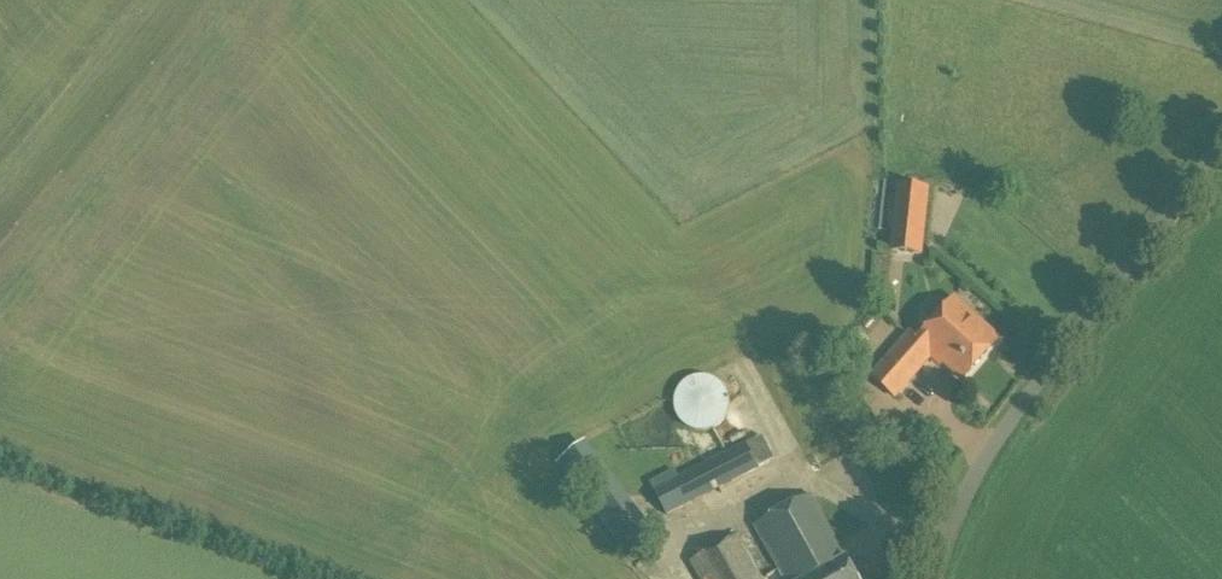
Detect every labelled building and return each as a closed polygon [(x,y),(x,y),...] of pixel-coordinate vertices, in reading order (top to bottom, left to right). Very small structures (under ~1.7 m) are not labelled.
[(922,256),(930,188),(898,185),(890,252),(922,256)] [(954,298),(920,336),(938,352),(966,377),(1000,340),(954,298)] [(869,338),(883,322),(870,311),(851,332),(862,342),(867,336),(869,338)] [(920,336),(912,329),(910,331),(870,376),(895,399),(938,352),(920,336)] [(699,375),(695,376),(690,377),(686,380),(682,382),(679,386),(677,390),(675,394),(674,398),(673,403),(674,408),(675,412),(677,416),(679,420),(683,424),(686,426),(690,429),(695,430),(700,431),(704,430),(709,429),(713,428),(717,425),(721,422),(724,418),(726,414),(728,410),(728,405),(728,400),(728,396),(726,391),(724,387),(721,384),(717,381),(713,378),(709,376),(704,375),(699,375)] [(667,516),(759,468),(746,443),(652,489),(667,516)] [(846,558),(814,496),(753,526),(778,570),(763,578),(738,534),(689,562),(698,578),(857,578),(846,558)]
